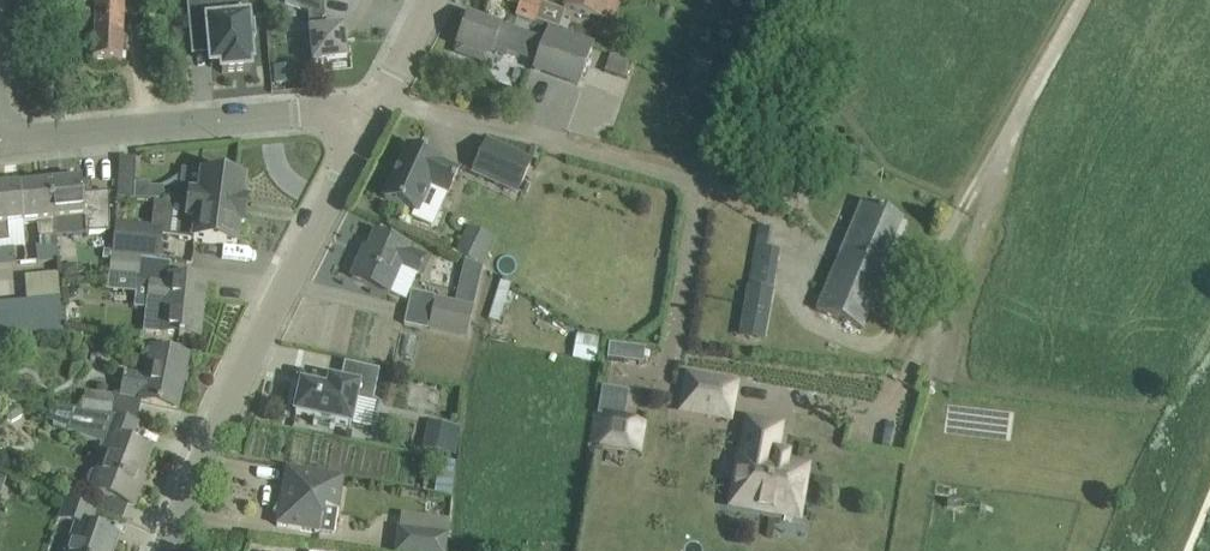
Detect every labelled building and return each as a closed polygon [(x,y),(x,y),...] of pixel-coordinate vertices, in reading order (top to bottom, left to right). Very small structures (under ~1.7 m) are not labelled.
[(93,60),(122,61),(124,0),(95,0),(93,60)] [(212,68),(223,67),(223,74),(252,71),(252,64),(254,64),(252,39),(257,38),(256,23),(251,23),(250,19),(217,21),(215,0),(188,0),(192,40),(210,39),(212,68)] [(313,66),(347,62),(343,29),(327,31),(323,0),(287,0),(285,4),(308,12),(313,66)] [(522,1),(517,16),(535,22),(542,0),(520,0),(522,1)] [(563,6),(606,22),(614,0),(565,0),(563,6)] [(594,43),(549,27),(545,40),(501,25),(499,28),(468,17),(457,45),(460,46),(457,53),(486,63),(488,56),(491,57),(492,54),(504,59),(506,52),(536,63),(534,68),(580,84),(594,43)] [(519,192),(533,162),(485,142),(472,173),(519,192)] [(409,149),(386,198),(434,220),(445,197),(446,197),(457,172),(439,164),(439,163),(409,149)] [(245,180),(202,175),(200,196),(190,195),(188,207),(245,214),(247,202),(242,202),(245,180)] [(66,183),(50,184),(54,222),(84,219),(85,236),(109,234),(109,193),(92,195),(91,182),(82,183),(82,181),(80,182),(77,177),(68,177),(66,183)] [(135,183),(118,182),(118,199),(134,199),(135,183)] [(19,187),(23,225),(39,223),(40,247),(36,247),(38,263),(57,262),(54,222),(50,184),(19,187)] [(135,184),(135,201),(164,202),(164,188),(151,188),(151,184),(135,184)] [(9,240),(8,226),(23,225),(19,187),(0,189),(0,241),(9,240)] [(862,204),(853,226),(817,311),(863,331),(888,272),(881,269),(902,221),(862,204)] [(245,214),(188,207),(183,207),(179,240),(237,247),(239,226),(244,227),(245,214)] [(164,230),(116,225),(113,253),(160,259),(164,230)] [(488,263),(497,234),(469,226),(460,255),(488,263)] [(409,247),(398,243),(376,233),(365,260),(361,259),(352,278),(389,294),(400,268),(418,275),(425,259),(407,251),(409,247)] [(0,251),(0,268),(15,266),(14,250),(10,251),(0,251)] [(110,275),(139,279),(141,259),(112,256),(110,275)] [(484,268),(464,260),(454,305),(435,300),(429,329),(467,337),(484,268)] [(205,280),(181,278),(170,276),(169,285),(150,283),(146,309),(144,332),(195,337),(198,309),(202,310),(205,280)] [(741,334),(764,338),(773,292),(749,288),(741,334)] [(64,334),(61,299),(44,301),(47,335),(64,334)] [(44,301),(26,302),(30,337),(47,335),(44,301)] [(30,337),(26,302),(9,304),(12,339),(30,337)] [(0,305),(0,340),(12,339),(9,304),(0,305)] [(610,346),(608,360),(625,362),(627,348),(610,346)] [(187,357),(164,352),(152,350),(146,378),(127,374),(122,396),(142,400),(141,402),(177,409),(187,357)] [(380,371),(368,369),(345,364),(341,383),(319,378),(317,388),(301,384),(295,414),(315,419),(313,425),(334,430),(335,423),(351,426),(357,399),(373,402),(380,371)] [(683,405),(731,414),(736,385),(688,377),(683,405)] [(603,390),(593,444),(639,452),(644,424),(624,420),(629,394),(603,390)] [(85,394),(83,412),(112,416),(114,398),(85,394)] [(60,410),(53,426),(68,432),(101,445),(109,448),(106,456),(99,473),(97,472),(93,473),(90,475),(87,480),(88,484),(91,488),(93,489),(93,491),(101,494),(111,498),(128,505),(134,507),(142,487),(138,485),(141,476),(151,451),(132,443),(139,425),(136,425),(112,416),(83,412),(75,411),(60,410)] [(798,518),(800,509),(807,468),(787,464),(789,456),(776,454),(781,427),(749,421),(742,456),(741,456),(732,506),(782,515),(798,518)] [(442,426),(436,453),(450,456),(456,429),(442,426)] [(436,486),(453,487),(456,464),(440,460),(436,486)] [(344,479),(288,470),(287,470),(281,502),(273,514),(278,517),(277,526),(319,533),(322,520),(323,520),(325,510),(338,512),(344,479)] [(73,505),(67,502),(60,521),(77,527),(69,550),(112,550),(117,538),(90,528),(96,512),(73,505)] [(448,535),(397,529),(394,550),(446,550),(448,535)]
